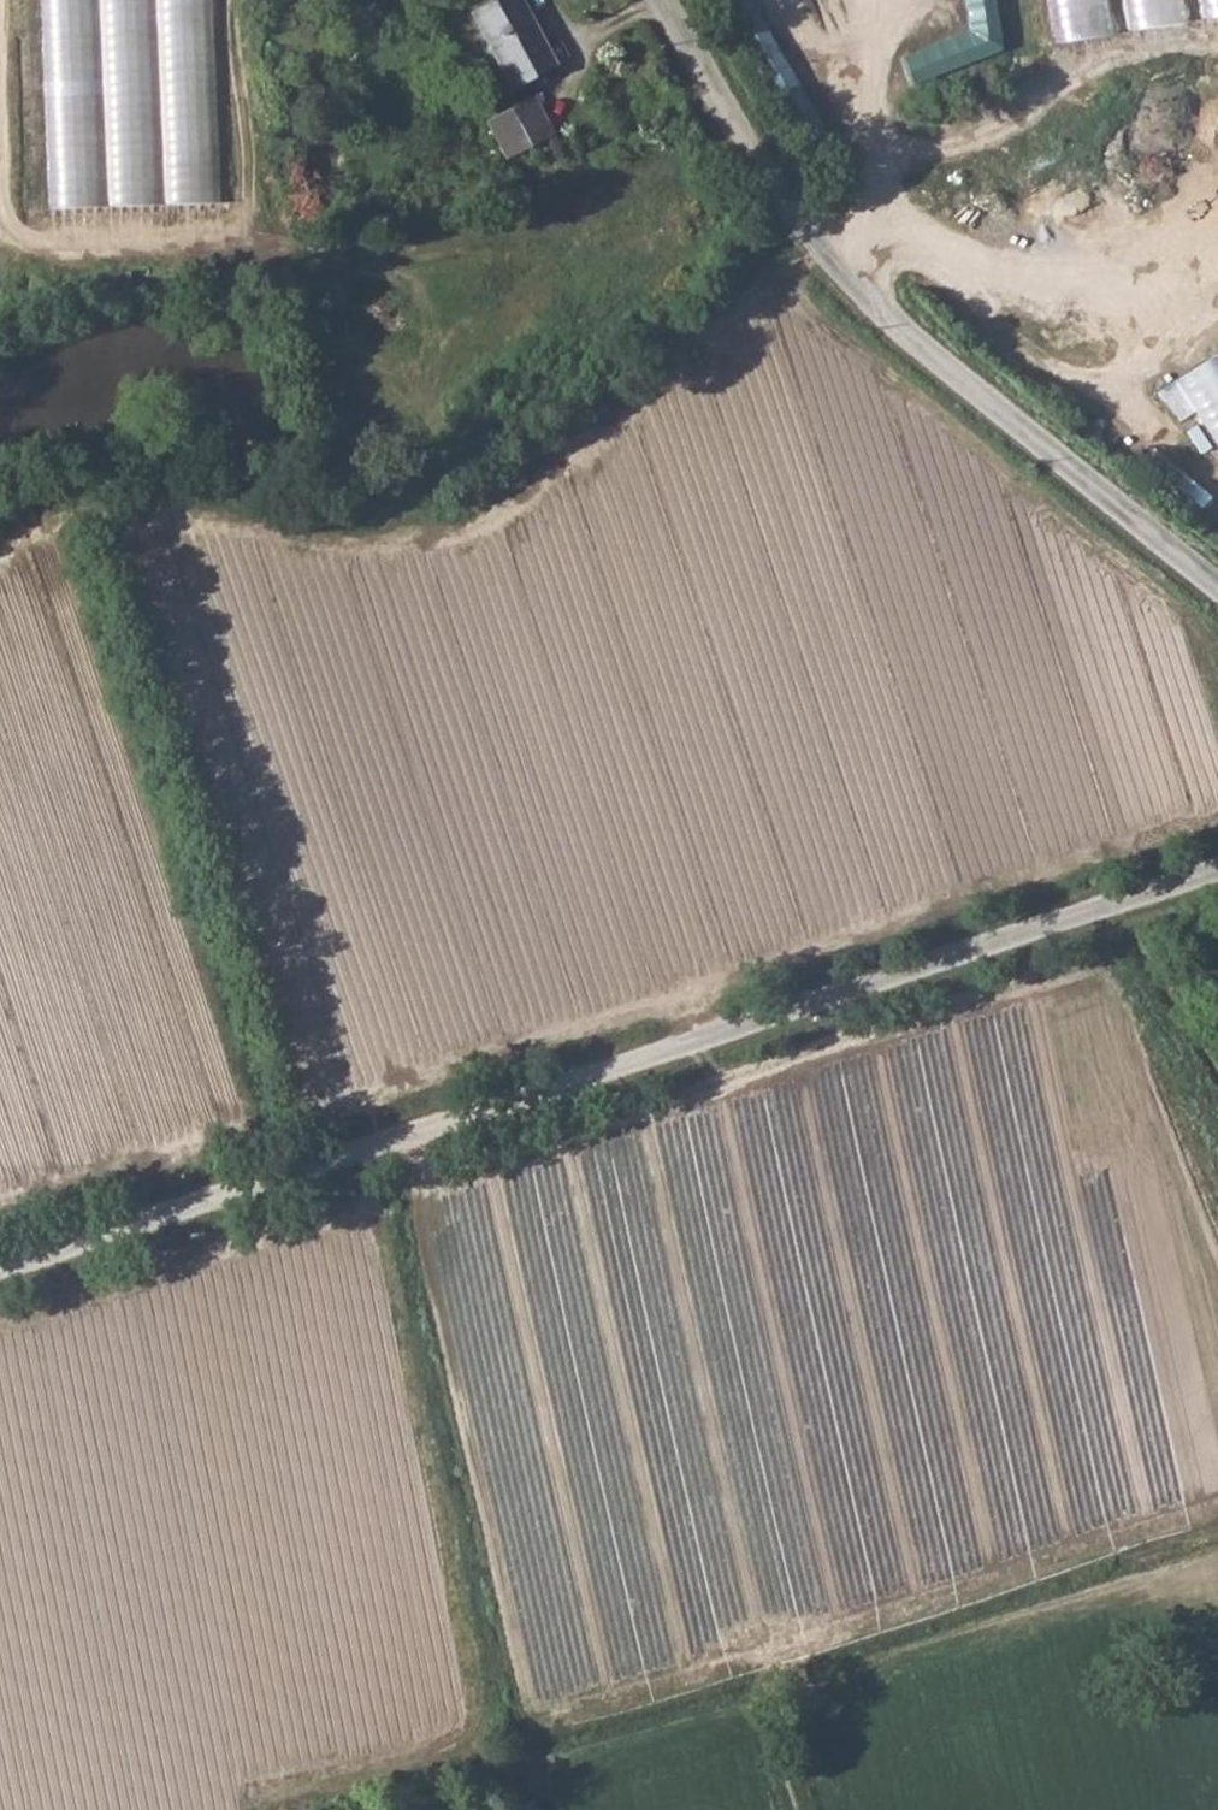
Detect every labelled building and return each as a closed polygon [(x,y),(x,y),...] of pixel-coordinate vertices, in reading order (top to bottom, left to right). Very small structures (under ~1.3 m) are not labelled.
[(221,203),(216,0),(44,0),(49,206),(221,203)] [(467,10),(506,85),(548,63),(515,0),(487,0),(467,10)] [(1106,0),(1054,0),(1060,40),(1111,33),(1106,0)] [(1188,19),(1185,0),(1128,0),(1132,28),(1188,19)] [(1210,16),(1217,14),(1217,0),(1207,0),(1210,16)] [(526,100),(482,122),(502,158),(546,135),(526,100)] [(1154,376),(1181,421),(1201,409),(1217,438),(1217,338),(1154,376)]
